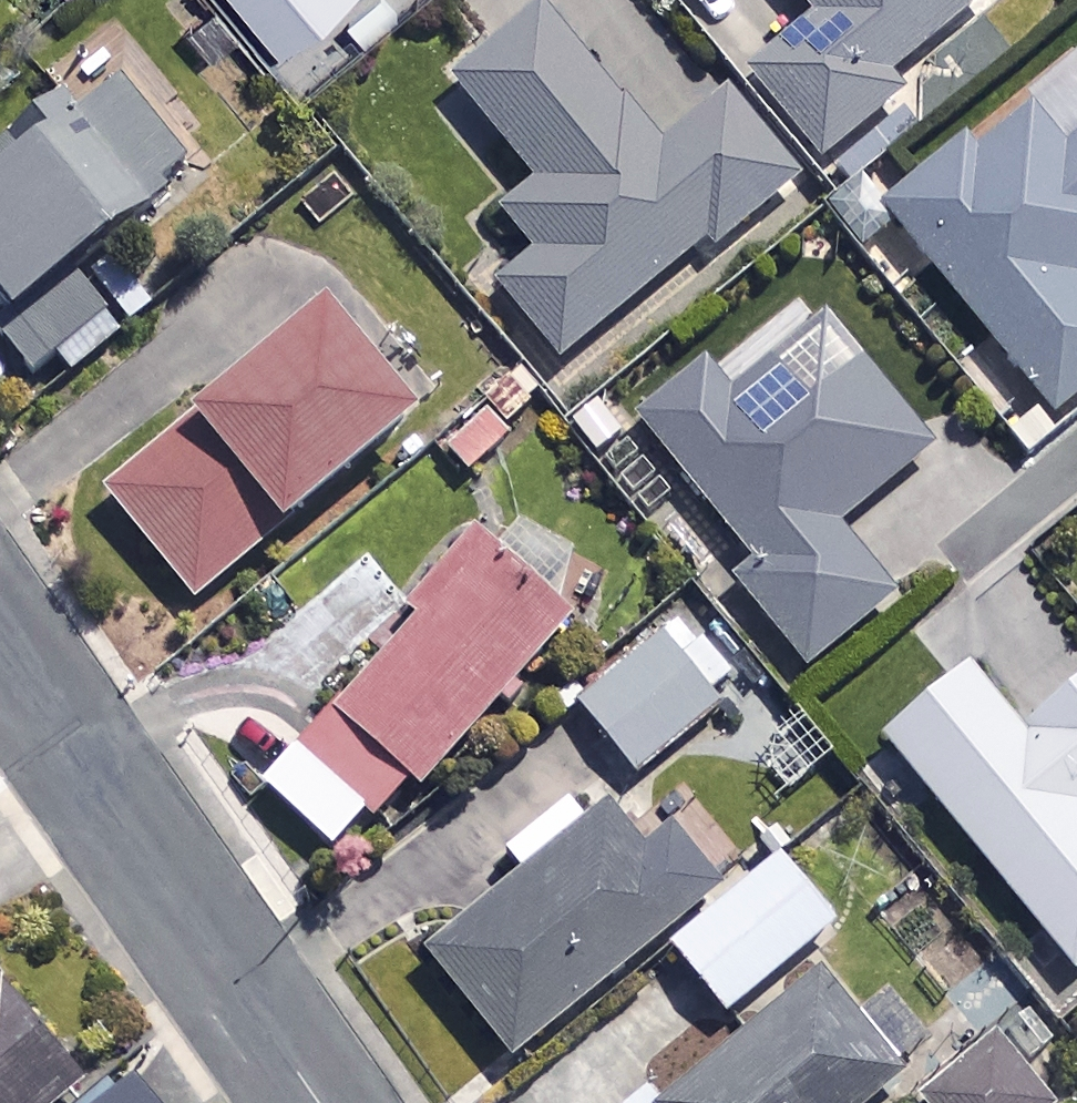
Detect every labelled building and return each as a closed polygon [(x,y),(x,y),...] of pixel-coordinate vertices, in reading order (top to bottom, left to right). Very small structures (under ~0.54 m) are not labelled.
[(274,48),(331,0),(234,0),(274,48)] [(816,21),(741,85),(815,173),(898,103),(883,85),(976,6),(973,0),(798,0),(816,21)] [(655,157),(537,16),(449,89),(532,189),(497,218),(529,256),(491,287),(556,366),(702,245),(710,255),(791,187),(721,102),(655,157)] [(338,62),(308,28),(269,64),(299,97),(338,62)] [(987,145),(939,163),(879,214),(1054,419),(1076,399),(1076,69),(987,145)] [(79,264),(190,172),(118,85),(0,182),(0,318),(4,324),(0,327),(0,344),(28,378),(56,354),(70,371),(128,323),(79,264)] [(404,420),(312,315),(99,500),(192,606),(404,420)] [(925,451),(822,326),(723,407),(694,372),(630,424),(747,567),(727,584),(799,672),(887,600),(829,530),(925,451)] [(530,406),(498,376),(432,446),(464,476),(530,406)] [(559,627),(467,543),(371,647),(377,653),(254,786),(328,854),(398,778),(410,788),(559,627)] [(732,693),(676,621),(570,705),(626,776),(732,693)] [(1015,729),(962,665),(877,736),(1070,968),(1076,963),(1076,677),(1015,729)] [(660,942),(718,895),(669,831),(638,855),(604,809),(577,830),(560,808),(504,851),(524,877),(422,956),(503,1062),(660,942)] [(718,895),(660,942),(717,1016),(829,929),(775,860),(722,901),(718,895)] [(813,973),(660,1100),(646,1084),(622,1102),(870,1102),(900,1078),(813,973)] [(0,1000),(0,1102),(65,1102),(78,1092),(0,1000)] [(994,1050),(923,1102),(1033,1102),(994,1050)] [(128,1089),(112,1102),(141,1102),(128,1089)]
